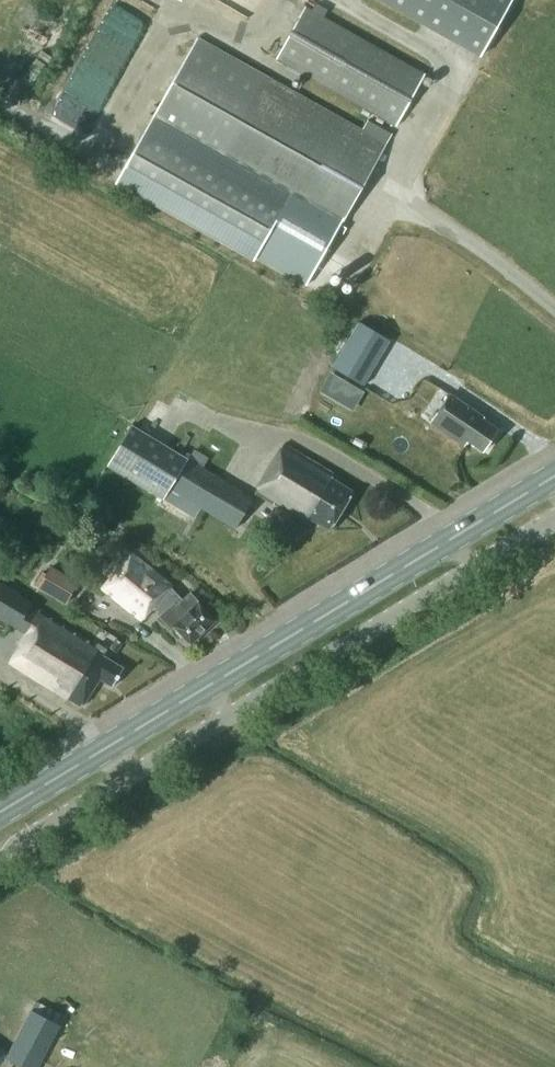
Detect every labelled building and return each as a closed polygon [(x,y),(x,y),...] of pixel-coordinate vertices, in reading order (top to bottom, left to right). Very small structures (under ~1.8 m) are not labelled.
[(482,55),(513,0),(384,0),(482,55)] [(105,1),(60,106),(100,123),(144,18),(105,1)] [(397,126),(426,74),(305,6),(276,58),(397,126)] [(120,179),(308,285),(338,230),(344,233),(348,228),(341,224),(386,145),(361,131),(362,130),(199,38),(120,179)] [(359,321),(332,366),(363,385),(390,340),(359,321)] [(420,415),(425,408),(447,375),(418,355),(391,395),(420,415)] [(365,391),(348,382),(337,400),(353,410),(365,391)] [(465,445),(468,441),(483,451),(498,429),(483,419),(484,417),(450,394),(431,422),(465,445)] [(253,499),(131,425),(107,465),(127,477),(164,499),(171,489),(235,528),(253,499)] [(284,443),(255,492),(305,522),(308,517),(330,530),(354,491),(332,478),(334,473),(284,443)] [(307,530),(288,518),(281,530),(292,536),(300,541),(307,530)] [(190,644),(216,620),(199,602),(190,592),(183,599),(171,587),(172,585),(132,552),(103,588),(141,619),(151,607),(154,609),(155,607),(162,614),(160,616),(171,628),(174,626),(190,644)] [(78,581),(50,565),(46,573),(42,571),(34,584),(38,586),(38,587),(65,603),(78,581)] [(113,686),(124,668),(102,655),(113,637),(102,631),(94,643),(40,609),(39,611),(31,606),(33,602),(0,582),(0,617),(25,632),(18,644),(20,645),(10,662),(81,706),(100,678),(113,686)] [(110,647),(117,651),(122,643),(116,639),(110,647)] [(14,1063),(22,1066),(38,1066),(65,1016),(36,1001),(9,1052),(0,1046),(0,1066),(11,1066),(14,1063)]
